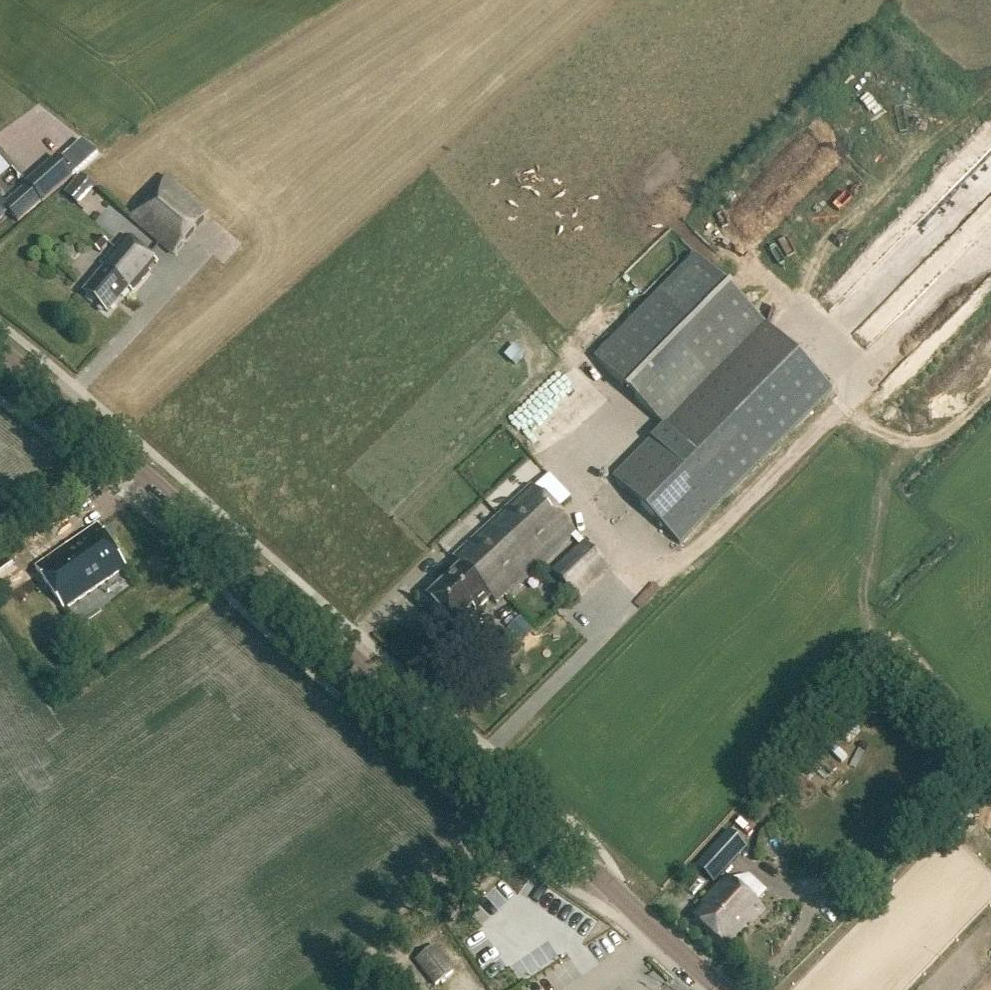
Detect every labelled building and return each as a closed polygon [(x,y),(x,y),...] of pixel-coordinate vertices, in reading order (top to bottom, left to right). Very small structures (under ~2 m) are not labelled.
[(73,176),(98,153),(82,140),(62,158),(70,167),(67,170),(73,176)] [(9,214),(19,226),(42,205),(44,207),(76,179),(73,176),(67,170),(58,159),(27,187),(28,188),(5,208),(5,209),(9,214)] [(75,199),(90,185),(83,177),(68,191),(75,199)] [(209,218),(166,181),(131,221),(174,258),(209,218)] [(84,206),(100,191),(93,185),(78,200),(84,206)] [(9,214),(5,209),(5,208),(0,202),(0,223),(4,219),(9,214)] [(663,229),(619,266),(627,275),(637,266),(650,280),(643,286),(647,291),(687,257),(663,229)] [(86,297),(108,316),(128,291),(133,295),(158,266),(126,238),(102,268),(106,272),(86,297)] [(103,238),(94,248),(103,256),(112,247),(103,238)] [(595,360),(664,428),(766,325),(697,257),(595,360)] [(832,391),(766,325),(664,428),(613,480),(680,546),(832,391)] [(491,355),(506,370),(524,351),(510,337),(491,355)] [(534,489),(455,561),(464,572),(431,602),(456,630),(474,613),(477,615),(492,602),(498,609),(572,542),(581,552),(554,576),(577,601),(609,572),(534,489)] [(98,528),(33,573),(62,614),(127,569),(98,528)] [(727,829),(694,864),(713,882),(746,848),(727,829)] [(549,902),(526,875),(511,887),(534,914),(549,902)] [(726,881),(702,908),(704,910),(693,922),(723,951),(745,926),(748,929),(762,913),(726,881)] [(438,947),(418,962),(438,989),(458,973),(438,947)]
